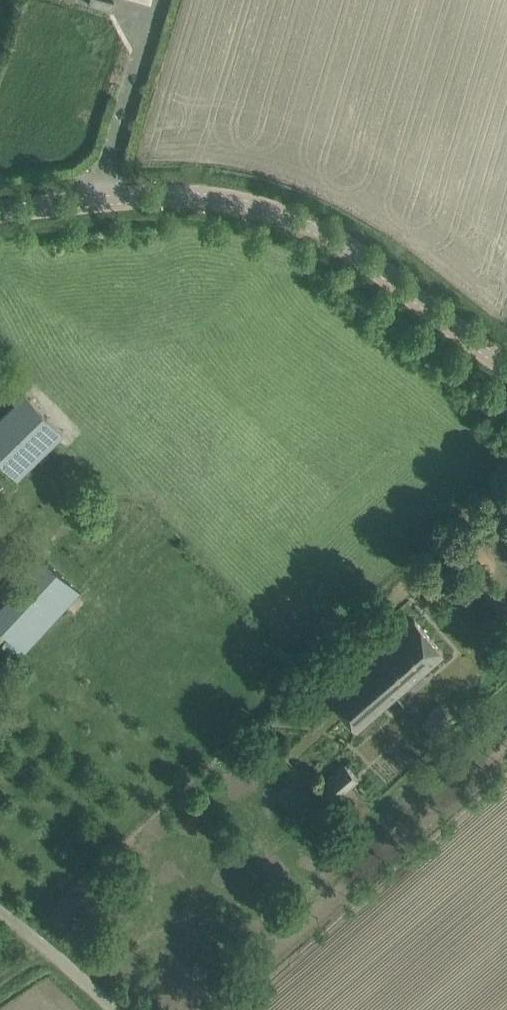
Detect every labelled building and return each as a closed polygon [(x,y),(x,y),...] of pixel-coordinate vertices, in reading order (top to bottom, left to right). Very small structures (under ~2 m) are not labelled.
[(17,478),(64,433),(25,392),(0,417),(0,460),(17,478)] [(0,612),(0,627),(24,650),(80,590),(48,560),(0,612)] [(316,703),(345,737),(440,654),(411,621),(316,703)] [(440,701),(421,719),(431,731),(451,713),(440,701)] [(358,778),(344,762),(319,785),(333,800),(358,778)]
